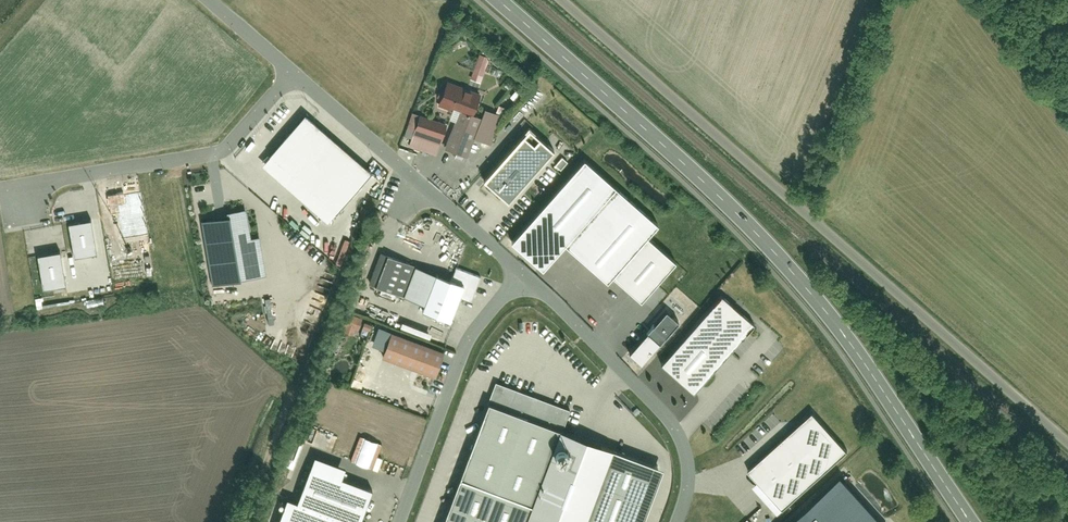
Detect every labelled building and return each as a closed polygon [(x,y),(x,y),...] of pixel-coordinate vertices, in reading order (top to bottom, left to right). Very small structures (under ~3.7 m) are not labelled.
[(477,56),(471,75),(482,78),(488,59),(477,56)] [(482,95),(447,82),(439,103),(474,116),(482,95)] [(457,113),(443,149),(469,159),(482,122),(457,113)] [(420,114),(408,149),(435,158),(447,124),(420,114)] [(371,171),(306,115),(263,163),(329,220),(371,171)] [(557,148),(532,126),(487,178),(511,200),(557,148)] [(661,222),(588,157),(514,240),(546,268),(569,242),(610,279),(616,273),(650,234),(661,222)] [(215,284),(270,275),(263,236),(254,238),(249,208),(230,211),(231,215),(204,220),(215,284)] [(94,219),(71,222),(77,256),(99,252),(94,219)] [(650,234),(616,273),(645,298),(679,259),(650,234)] [(63,250),(41,254),(46,288),(69,284),(63,250)] [(390,254),(379,284),(408,295),(419,265),(390,254)] [(467,284),(419,265),(408,295),(428,303),(425,309),(453,320),(467,284)] [(273,297),(268,298),(272,324),(278,323),(273,297)] [(724,297),(664,365),(696,393),(756,324),(724,297)] [(666,310),(629,352),(641,363),(679,321),(666,310)] [(347,311),(340,330),(355,335),(362,317),(347,311)] [(362,327),(369,329),(371,323),(364,321),(362,327)] [(392,334),(382,359),(434,379),(444,355),(392,334)] [(499,381),(446,521),(647,521),(668,466),(566,427),(573,409),(499,381)] [(849,447),(814,409),(750,466),(785,505),(849,447)] [(354,454),(357,455),(363,437),(360,436),(354,454)] [(367,465),(377,469),(382,458),(377,455),(382,444),(377,441),(367,465)] [(314,456),(297,503),(287,499),(278,521),(360,521),(373,488),(341,476),(345,467),(314,456)] [(841,477),(792,521),(882,521),(841,477)]
